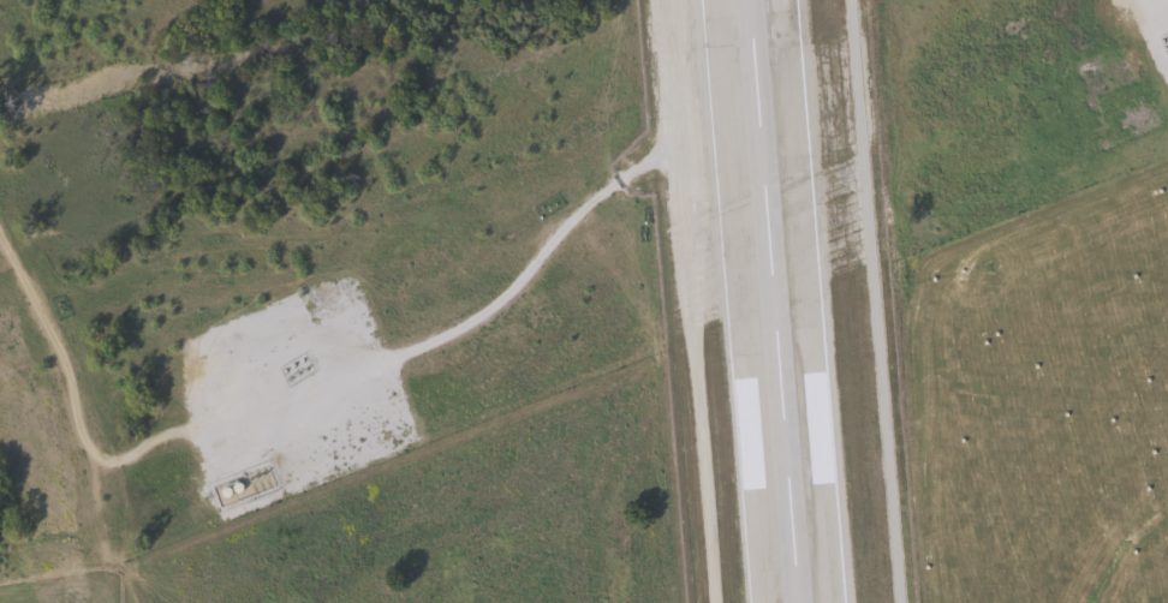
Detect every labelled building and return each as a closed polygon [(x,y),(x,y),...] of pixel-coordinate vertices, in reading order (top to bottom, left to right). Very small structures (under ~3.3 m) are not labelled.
[(215,480),(227,508),(260,495),(249,467),(215,480)]
